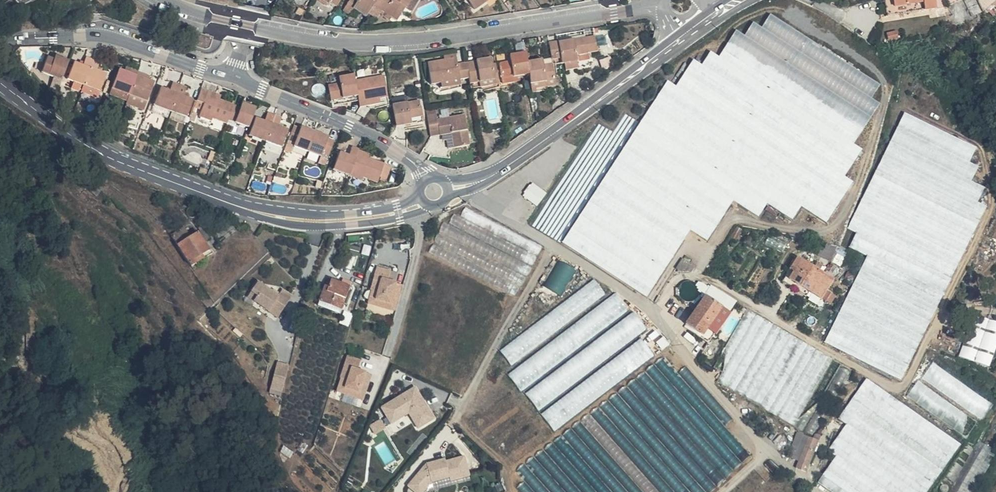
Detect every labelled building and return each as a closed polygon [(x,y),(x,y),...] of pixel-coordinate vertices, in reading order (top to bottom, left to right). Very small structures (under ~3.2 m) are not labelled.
[(327,2),(324,6),(337,14),(339,12),(345,16),(355,0),(328,0),(327,2)] [(384,15),(388,8),(376,0),(375,0),(371,5),(365,2),(352,20),(358,24),(362,17),(376,26),(384,15)] [(388,8),(384,15),(407,30),(424,5),(423,4),(425,0),(408,0),(402,9),(392,3),(388,8)] [(507,4),(504,0),(470,0),(485,20),(507,4)] [(894,11),(922,7),(923,16),(936,14),(933,0),(892,0),(894,11)] [(664,78),(566,246),(651,295),(690,229),(709,241),(733,200),(761,216),(768,204),(770,205),(795,219),(802,207),(829,222),(853,181),(847,177),(847,175),(863,148),(855,144),(880,103),(875,100),(880,80),(769,15),(764,25),(753,22),(747,33),(736,30),(721,56),(711,50),(703,64),(693,58),(677,85),(664,78)] [(562,42),(566,63),(580,61),(580,55),(601,51),(599,37),(562,42)] [(566,63),(562,42),(553,43),(555,59),(560,58),(561,64),(566,63)] [(533,76),(530,62),(529,53),(514,56),(514,62),(503,64),(505,79),(533,76)] [(497,81),(472,85),(473,89),(503,84),(499,58),(493,59),(497,81)] [(434,84),(471,78),(468,63),(458,64),(458,59),(430,63),(434,84)] [(493,59),(468,63),(471,78),(472,85),(497,81),(493,59)] [(547,60),(530,62),(533,76),(534,85),(558,81),(556,66),(548,68),(547,60)] [(77,72),(62,67),(59,72),(55,70),(49,85),(69,93),(77,72)] [(74,91),(92,98),(102,73),(93,69),(90,78),(80,75),(74,91)] [(102,73),(92,98),(108,103),(115,87),(105,83),(108,75),(102,73)] [(361,96),(359,81),(358,74),(341,76),(342,84),(331,85),(333,105),(345,103),(353,102),(352,96),(361,96)] [(388,78),(359,81),(361,96),(361,101),(371,100),(372,105),(379,104),(391,103),(388,78)] [(138,107),(147,84),(139,81),(138,85),(133,84),(127,81),(120,100),(138,107)] [(154,86),(147,84),(138,107),(156,113),(162,95),(157,93),(152,91),(154,86)] [(161,116),(179,122),(189,95),(181,92),(177,101),(168,98),(161,116)] [(198,99),(189,95),(179,122),(198,129),(205,111),(194,108),(198,99)] [(92,98),(90,102),(106,108),(108,103),(92,98)] [(237,134),(238,130),(244,115),(229,110),(225,108),(227,105),(211,99),(206,111),(213,114),(208,128),(222,133),(223,129),(237,134)] [(425,117),(423,102),(410,104),(395,106),(398,127),(413,125),(412,119),(425,117)] [(900,355),(892,360),(860,345),(853,347),(850,332),(855,321),(844,324),(842,338),(835,335),(842,320),(839,316),(827,343),(906,379),(985,206),(974,158),(979,146),(903,112),(851,228),(858,232),(851,247),(868,255),(847,300),(864,303),(872,298),(876,312),(895,320),(877,318),(867,324),(878,329),(882,326),(900,355)] [(244,115),(238,130),(258,137),(266,118),(252,114),(251,118),(244,115)] [(439,120),(438,114),(430,115),(433,138),(453,136),(456,151),(472,150),(467,116),(439,120)] [(275,152),(285,126),(279,124),(276,131),(267,129),(260,147),(275,152)] [(285,126),(275,152),(292,158),(299,140),(290,136),(292,128),(285,126)] [(316,162),(324,142),(311,137),(310,140),(303,137),(298,151),(304,154),(303,158),(316,162)] [(324,142),(316,162),(330,167),(332,163),(338,165),(343,152),(337,150),(338,147),(324,142)] [(359,188),(369,161),(370,158),(363,156),(358,165),(350,162),(343,182),(359,188)] [(378,164),(369,161),(359,188),(371,192),(373,188),(387,193),(390,185),(398,188),(402,177),(380,169),(376,167),(378,164)] [(524,195),(538,205),(548,192),(534,182),(524,195)] [(178,244),(189,237),(185,231),(174,238),(178,244)] [(182,249),(195,271),(206,263),(203,260),(213,254),(202,236),(182,249)] [(821,257),(835,266),(845,249),(829,245),(821,257)] [(843,270),(853,253),(845,249),(835,266),(843,270)] [(564,296),(577,268),(559,260),(546,288),(564,296)] [(795,279),(805,264),(799,260),(789,276),(785,283),(820,308),(823,305),(793,281),(795,279)] [(823,305),(828,296),(836,284),(805,264),(795,279),(793,281),(823,305)] [(380,290),(376,303),(392,308),(399,282),(389,279),(392,270),(378,266),(372,287),(373,288),(380,290)] [(594,280),(502,350),(513,365),(605,294),(594,280)] [(403,284),(399,282),(392,308),(395,309),(403,284)] [(259,297),(255,303),(279,321),(294,301),(284,293),(278,298),(261,284),(254,292),(259,297)] [(328,299),(322,297),(320,304),(321,304),(320,307),(342,314),(350,290),(333,284),(328,299)] [(373,288),(369,301),(376,303),(380,290),(373,288)] [(249,298),(255,303),(259,297),(254,292),(249,298)] [(618,294),(511,376),(522,391),(630,309),(618,294)] [(686,325),(709,342),(730,313),(706,296),(686,325)] [(635,313),(528,395),(539,410),(646,328),(635,313)] [(990,367),(995,352),(995,321),(976,314),(961,356),(990,367)] [(642,340),(544,414),(555,429),(654,354),(642,340)] [(349,379),(345,392),(361,397),(369,372),(359,369),(362,360),(348,355),(341,377),(343,377),(349,379)] [(994,404),(934,362),(923,378),(984,420),(994,404)] [(284,400),(290,370),(279,367),(272,398),(284,400)] [(372,373),(369,372),(361,397),(364,399),(372,373)] [(349,379),(343,377),(339,390),(345,392),(349,379)] [(859,380),(851,377),(849,385),(855,388),(859,380)] [(978,420),(918,378),(907,394),(968,436),(978,420)] [(960,440),(865,380),(840,418),(847,423),(830,449),(837,454),(818,484),(831,491),(927,491),(960,440)] [(416,386),(381,407),(391,424),(410,413),(419,427),(435,418),(416,386)] [(382,419),(372,426),(377,434),(387,428),(382,419)] [(817,444),(808,441),(806,440),(795,471),(806,476),(817,444)] [(408,486),(416,491),(423,491),(432,482),(451,477),(452,481),(471,476),(466,455),(447,460),(446,458),(427,462),(408,486)] [(959,491),(974,491),(982,470),(969,465),(959,491)]
